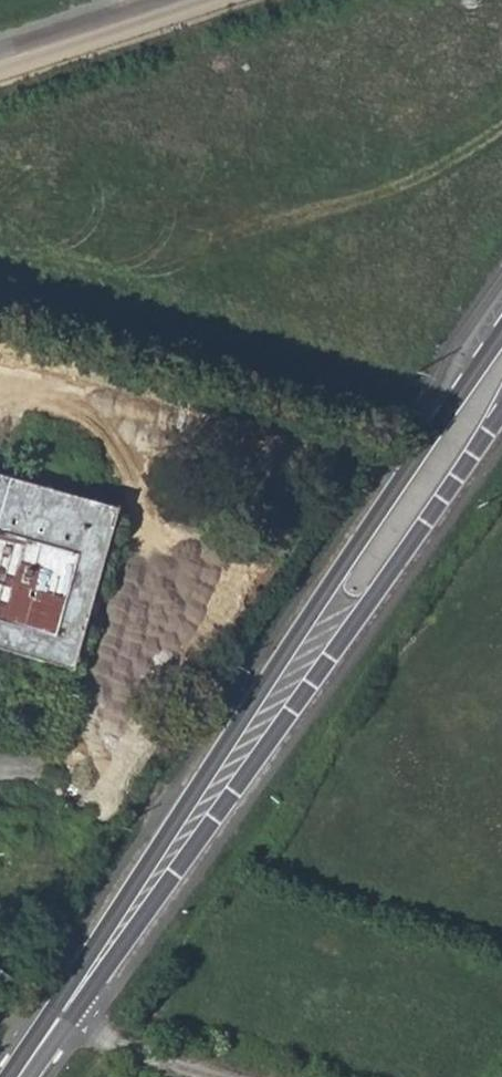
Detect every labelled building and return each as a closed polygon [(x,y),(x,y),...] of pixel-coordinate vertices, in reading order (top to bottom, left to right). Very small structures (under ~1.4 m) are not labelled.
[(0,474),(0,647),(65,665),(109,505),(0,474)]
